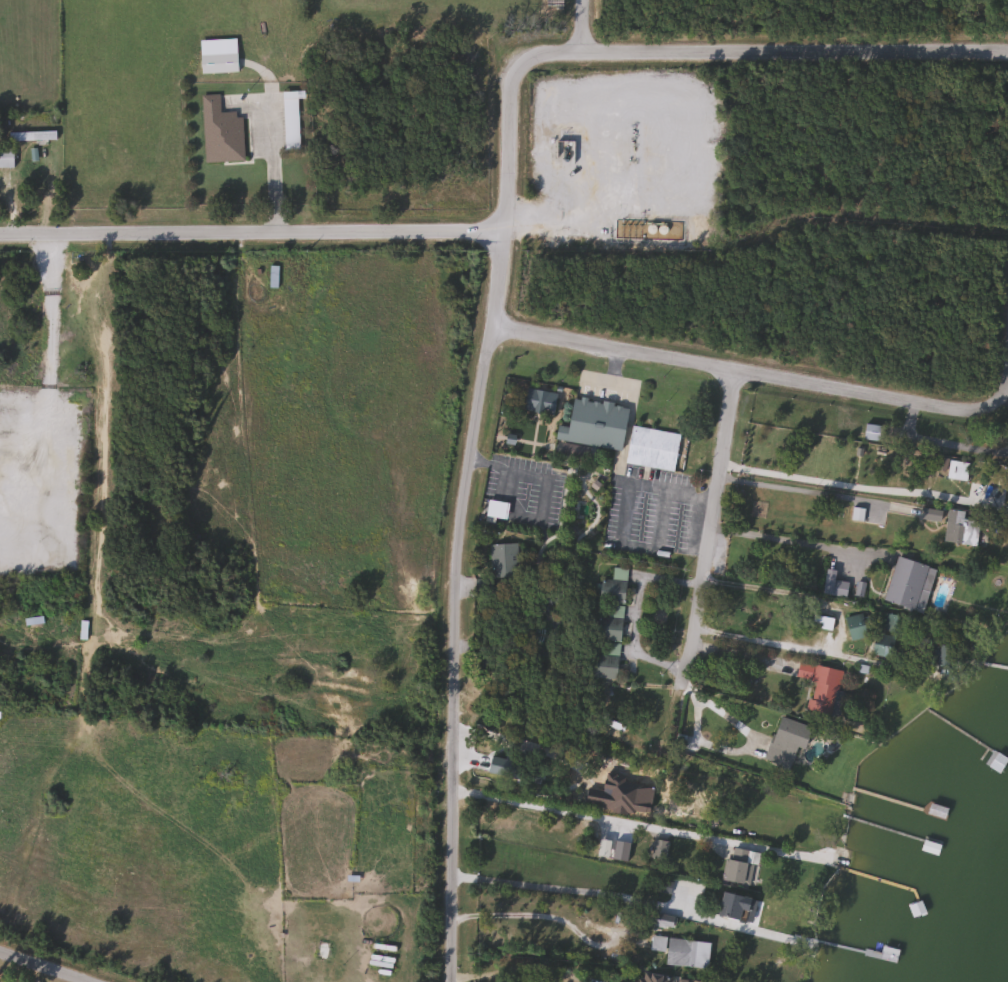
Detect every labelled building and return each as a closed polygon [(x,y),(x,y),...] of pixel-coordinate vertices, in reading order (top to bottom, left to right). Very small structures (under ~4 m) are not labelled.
[(236,72),(199,72),(198,39),(235,38),(236,72)] [(281,90),(297,90),(298,149),(282,150),(281,90)] [(202,162),(201,94),(218,94),(218,113),(242,113),(243,161),(202,162)] [(12,167),(0,167),(0,148),(12,148),(12,167)] [(626,406),(619,450),(586,445),(584,457),(558,453),(560,439),(554,439),(556,425),(567,426),(572,397),(626,406)] [(881,424),(880,441),(862,440),(863,423),(881,424)] [(624,462),(630,425),(678,434),(672,471),(624,462)] [(965,462),(965,479),(949,478),(949,461),(965,462)] [(507,502),(505,519),(484,517),(486,500),(507,502)] [(516,577),(488,577),(488,543),(516,543),(516,577)] [(883,601),(895,557),(933,567),(929,579),(924,577),(915,610),(883,601)] [(624,603),(598,603),(598,580),(611,580),(611,568),(624,568),(624,603)] [(844,597),(821,593),(825,568),(835,570),(833,580),(847,582),(844,597)] [(621,607),(619,643),(617,643),(616,678),(588,677),(592,616),(608,617),(609,607),(621,607)] [(844,617),(860,613),(866,637),(849,640),(844,617)] [(881,630),(883,613),(907,616),(904,634),(881,630)] [(810,627),(812,614),(832,618),(830,630),(810,627)] [(889,657),(870,653),(874,633),(893,637),(889,657)] [(839,669),(833,708),(807,704),(812,665),(839,669)] [(771,743),(779,717),(809,727),(801,753),(771,743)] [(940,843),(935,855),(919,849),(924,837),(940,843)] [(755,852),(750,885),(722,881),(727,848),(755,852)] [(745,920),(715,916),(718,893),(748,897),(745,920)] [(669,929),(654,925),(657,913),(672,917),(669,929)] [(649,950),(651,936),(664,937),(663,951),(649,950)] [(708,942),(706,968),(664,964),(666,938),(708,942)] [(669,975),(668,981),(636,981),(636,973),(669,975)]
